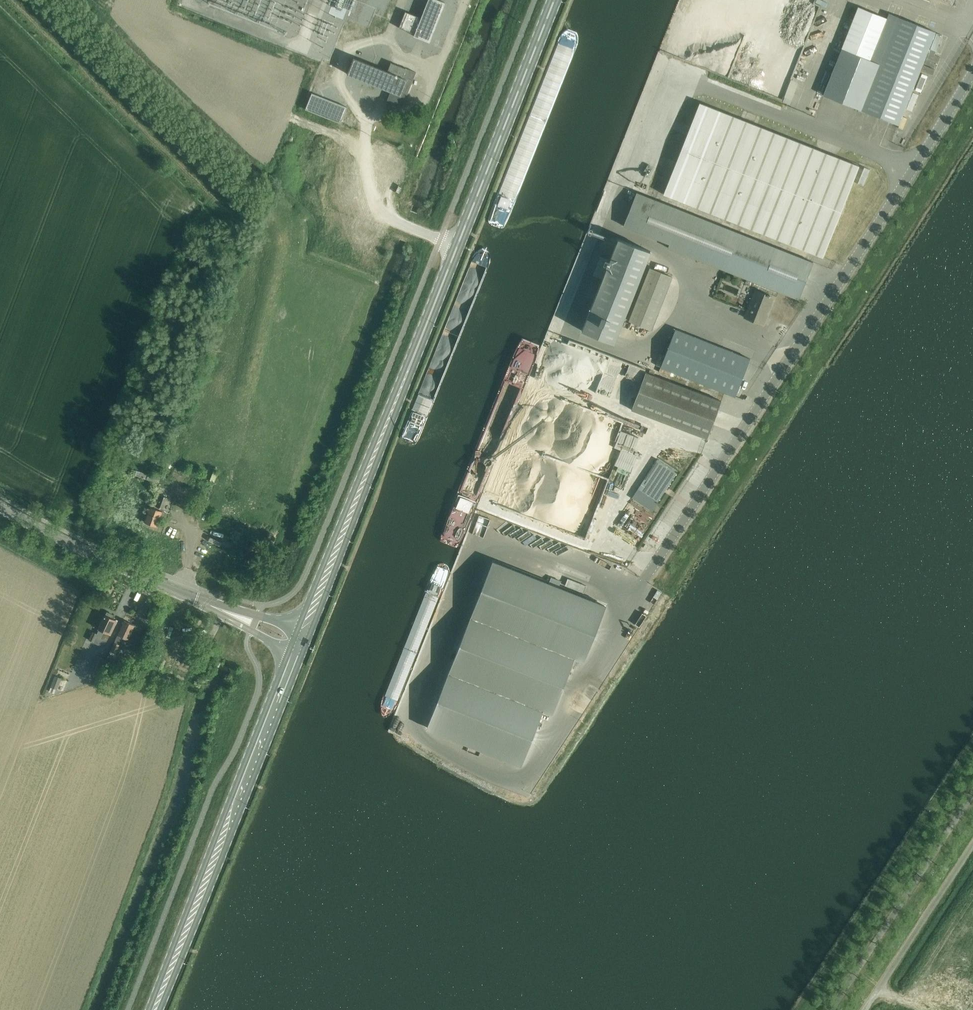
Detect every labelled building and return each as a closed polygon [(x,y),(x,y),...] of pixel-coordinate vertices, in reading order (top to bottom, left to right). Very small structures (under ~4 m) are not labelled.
[(430,40),(445,3),(438,0),(428,0),(421,18),(405,12),(399,28),(430,40)] [(858,7),(843,45),(823,95),(898,125),(899,123),(910,128),(937,62),(944,58),(941,51),(948,34),(936,29),(935,32),(889,13),(887,18),(858,7)] [(388,102),(403,108),(416,73),(407,69),(406,70),(391,64),(388,71),(355,58),(349,74),(392,92),(388,102)] [(305,109),(340,123),(347,107),(312,93),(305,109)] [(765,234),(823,257),(859,166),(801,143),(699,103),(681,148),(663,194),(765,234)] [(861,183),(868,184),(872,166),(865,165),(861,183)] [(637,192),(623,226),(669,244),(667,247),(799,299),(813,262),(637,192)] [(602,278),(582,331),(614,343),(650,251),(618,238),(609,260),(599,257),(593,274),(602,278)] [(629,320),(652,329),(672,277),(650,268),(629,320)] [(745,317),(763,325),(767,316),(766,315),(773,297),(756,290),(745,317)] [(661,366),(735,396),(750,359),(675,329),(661,366)] [(631,410),(707,438),(721,401),(646,372),(631,410)] [(657,459),(638,489),(657,502),(677,472),(657,459)] [(146,479),(157,483),(159,477),(149,473),(146,479)] [(162,520),(165,512),(162,511),(167,497),(161,495),(157,506),(155,505),(154,508),(151,507),(145,522),(157,526),(159,518),(162,520)] [(240,563),(255,568),(263,543),(248,538),(240,563)] [(492,560),(470,617),(575,658),(585,662),(606,605),(492,560)] [(565,584),(588,590),(590,581),(568,575),(565,584)] [(448,625),(452,605),(442,603),(437,622),(448,625)] [(114,615),(107,612),(106,615),(105,615),(98,629),(99,629),(97,634),(93,631),(89,640),(84,650),(90,653),(95,643),(101,646),(104,640),(107,641),(117,621),(112,618),(114,615)] [(470,617),(448,673),(543,711),(553,714),(575,658),(470,617)] [(142,629),(126,621),(108,660),(118,664),(122,655),(124,656),(131,641),(136,643),(142,629)] [(90,673),(97,676),(104,659),(97,656),(90,673)] [(448,673),(426,729),(522,766),(543,711),(448,673)] [(55,676),(51,687),(57,689),(62,678),(55,676)]
